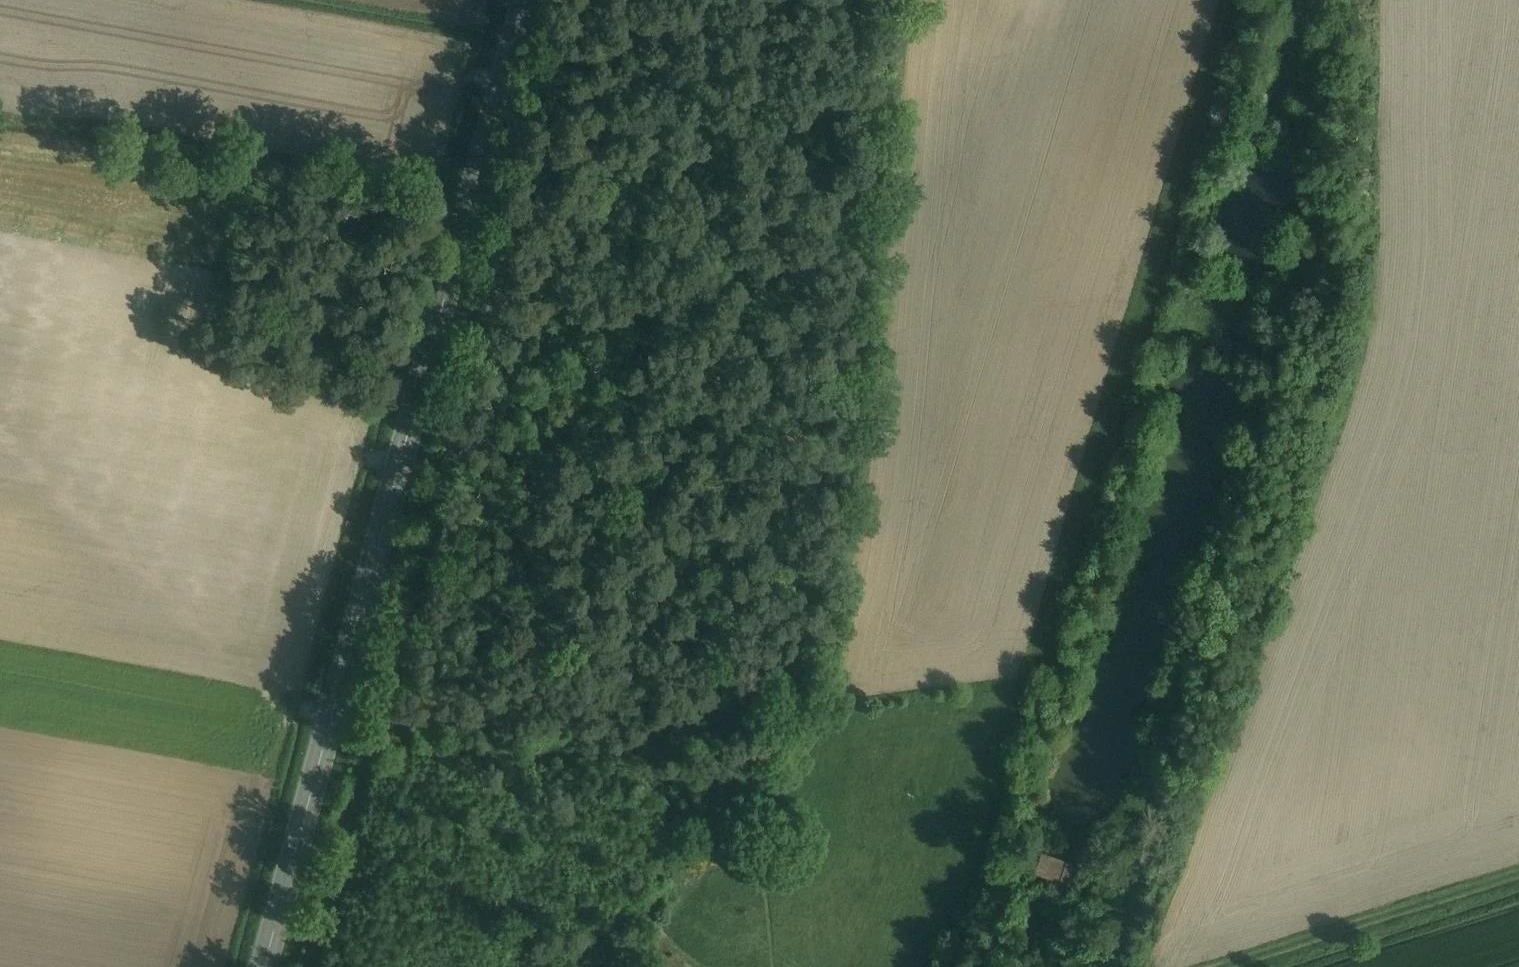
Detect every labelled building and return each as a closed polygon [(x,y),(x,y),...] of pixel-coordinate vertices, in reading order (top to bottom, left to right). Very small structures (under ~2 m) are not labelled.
[(1084,869),(1048,858),(1043,875),(1068,883),(1066,894),(1076,897),(1084,869)]
